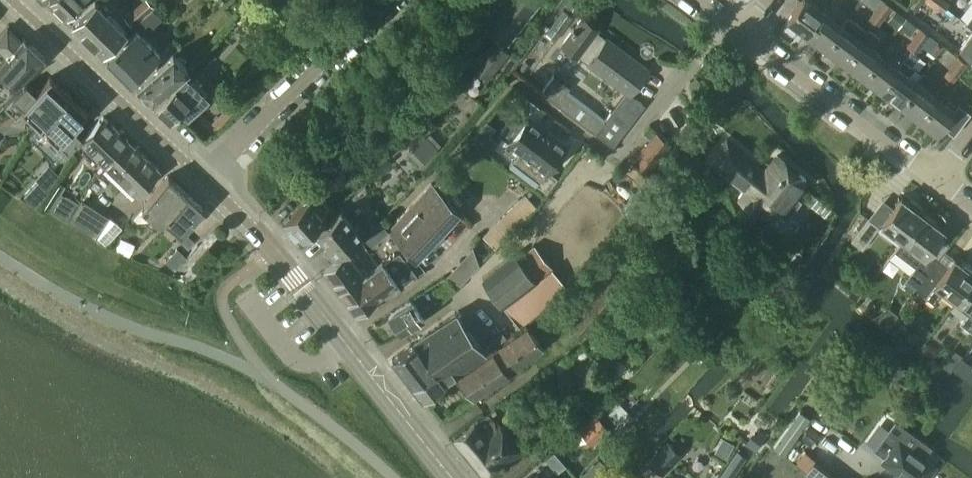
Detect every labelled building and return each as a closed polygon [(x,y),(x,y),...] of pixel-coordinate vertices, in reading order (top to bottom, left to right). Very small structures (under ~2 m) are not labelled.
[(48,1),(66,19),(83,1),(83,0),(49,0),(48,1)] [(72,25),(102,55),(126,31),(110,14),(116,8),(107,0),(103,0),(99,4),(95,1),(72,25)] [(534,0),(500,0),(483,23),(507,41),(537,2),(534,0)] [(805,32),(822,10),(808,0),(800,0),(786,18),(805,32)] [(875,8),(885,15),(892,6),(883,0),(881,0),(875,8)] [(945,7),(936,0),(927,0),(942,11),(945,7)] [(152,7),(136,22),(146,32),(162,16),(152,7)] [(875,8),(869,17),(874,21),(876,23),(878,24),(885,15),(875,8)] [(897,27),(905,16),(895,9),(887,19),(897,27)] [(822,10),(805,32),(824,46),(841,25),(822,10)] [(841,25),(824,46),(843,61),(866,29),(848,15),(841,25)] [(553,74),(540,91),(612,146),(644,104),(629,93),(647,69),(606,38),(604,40),(593,31),(596,28),(582,16),(562,43),(565,45),(562,49),(571,57),(575,52),(625,91),(604,120),(566,91),(569,86),(553,74)] [(916,25),(905,17),(900,25),(910,32),(916,25)] [(866,29),(843,61),(861,75),(878,53),(870,46),(878,35),(871,30),(875,25),(870,25),(868,28),(868,27),(866,29)] [(22,37),(20,39),(7,26),(0,33),(0,48),(6,53),(0,59),(0,69),(4,73),(2,76),(12,85),(14,83),(18,86),(44,57),(22,37)] [(919,27),(913,36),(923,44),(930,35),(929,35),(919,27)] [(107,59),(130,82),(160,52),(136,29),(107,59)] [(959,47),(971,57),(971,29),(959,47)] [(913,36),(906,45),(910,49),(918,54),(921,50),(920,49),(920,48),(923,44),(913,36)] [(494,39),(477,59),(493,71),(509,51),(494,39)] [(935,54),(943,45),(936,40),(929,49),(935,54)] [(903,58),(880,89),(899,103),(915,81),(916,81),(908,75),(915,67),(912,65),(919,55),(918,54),(911,49),(910,49),(903,58)] [(878,53),(861,75),(880,89),(903,58),(893,50),(887,59),(878,53)] [(172,52),(137,89),(152,102),(186,66),(172,52)] [(957,56),(951,65),(959,71),(966,62),(957,56)] [(943,74),(952,80),(959,71),(951,65),(943,74)] [(187,119),(209,95),(185,74),(155,106),(171,120),(179,112),(187,119)] [(23,109),(39,124),(68,93),(50,76),(35,91),(25,82),(3,106),(16,117),(23,109)] [(915,81),(899,103),(917,117),(934,95),(915,81)] [(39,124),(29,134),(57,160),(81,134),(71,125),(86,110),(68,93),(39,124)] [(934,95),(917,117),(936,132),(941,126),(953,135),(970,113),(958,103),(952,109),(934,95)] [(92,167),(98,172),(101,166),(127,139),(102,116),(79,140),(81,142),(77,147),(95,164),(92,167)] [(557,176),(548,169),(566,145),(528,116),(508,142),(519,151),(509,164),(535,184),(536,182),(546,189),(557,176)] [(655,130),(636,156),(637,157),(656,161),(671,142),(655,130)] [(407,152),(419,165),(438,148),(426,135),(407,152)] [(101,166),(98,172),(102,176),(104,173),(110,178),(107,181),(116,189),(119,187),(128,195),(133,190),(135,193),(158,168),(127,139),(101,166)] [(728,140),(713,159),(719,163),(718,164),(748,187),(739,199),(758,214),(767,203),(786,218),(800,200),(792,194),(805,177),(797,171),(799,168),(787,158),(785,161),(776,154),(768,165),(770,166),(765,172),(740,152),(741,150),(728,140)] [(637,157),(627,170),(637,179),(644,184),(647,187),(658,173),(663,166),(661,165),(656,161),(651,168),(637,157)] [(168,175),(131,215),(139,222),(142,219),(153,230),(161,223),(188,194),(168,175)] [(38,180),(23,196),(34,206),(49,190),(38,180)] [(58,182),(44,205),(55,212),(68,219),(69,217),(78,202),(65,195),(61,192),(65,186),(58,182)] [(460,210),(442,194),(430,182),(387,230),(415,261),(419,257),(460,210)] [(297,232),(301,237),(326,215),(321,209),(328,203),(316,190),(282,221),(294,234),(297,232)] [(495,246),(536,205),(523,192),(482,233),(495,246)] [(161,223),(153,230),(154,231),(161,223),(176,236),(203,207),(188,194),(161,223)] [(901,196),(881,222),(902,238),(922,212),(901,196)] [(67,220),(71,223),(96,238),(97,236),(110,216),(107,214),(81,198),(78,202),(69,217),(67,220)] [(362,235),(367,230),(357,218),(352,222),(340,209),(316,230),(328,244),(326,246),(331,251),(329,253),(333,258),(361,233),(362,235)] [(943,228),(922,212),(902,238),(923,255),(943,228)] [(867,217),(850,239),(861,248),(878,225),(867,217)] [(120,237),(115,248),(130,255),(135,243),(120,237)] [(481,277),(502,304),(519,325),(566,286),(550,266),(551,266),(533,243),(517,255),(514,252),(481,277)] [(175,248),(165,259),(175,268),(185,258),(175,248)] [(417,274),(399,250),(383,262),(382,261),(363,275),(345,252),(322,269),(355,314),(375,299),(378,303),(401,287),(400,286),(417,274)] [(906,282),(913,287),(931,264),(921,257),(903,280),(906,282)] [(913,287),(933,302),(943,289),(955,298),(971,277),(971,270),(954,257),(947,265),(936,258),(931,264),(913,287)] [(569,320),(589,337),(629,291),(608,273),(569,320)] [(968,308),(958,321),(971,331),(971,277),(955,298),(968,308)] [(911,291),(913,287),(906,282),(903,285),(911,291)] [(401,332),(424,316),(411,298),(388,315),(401,332)] [(456,311),(392,359),(422,399),(444,383),(443,383),(485,352),(456,311)] [(909,335),(920,343),(930,330),(919,322),(909,335)] [(542,346),(527,326),(456,379),(471,399),(542,346)] [(704,355),(694,346),(689,353),(699,362),(704,355)] [(950,346),(938,362),(949,370),(961,354),(950,346)] [(962,357),(953,368),(964,376),(971,365),(971,364),(962,357)] [(799,410),(773,446),(783,454),(809,418),(799,410)] [(595,412),(582,424),(596,441),(610,428),(595,412)] [(489,413),(474,422),(482,431),(495,420),(489,413)] [(874,448),(885,456),(882,460),(906,477),(924,477),(933,465),(923,457),(930,448),(931,446),(929,444),(895,419),(874,448)] [(474,422),(453,439),(468,456),(502,429),(495,420),(482,431),(474,422)] [(502,429),(468,456),(482,474),(502,458),(507,464),(521,453),(502,429)] [(748,444),(755,450),(766,435),(759,430),(748,444)] [(734,443),(722,436),(720,441),(727,445),(721,455),(726,457),(734,443)] [(667,440),(649,458),(661,471),(680,453),(667,440)] [(719,476),(722,477),(731,477),(746,456),(736,450),(719,476)]
